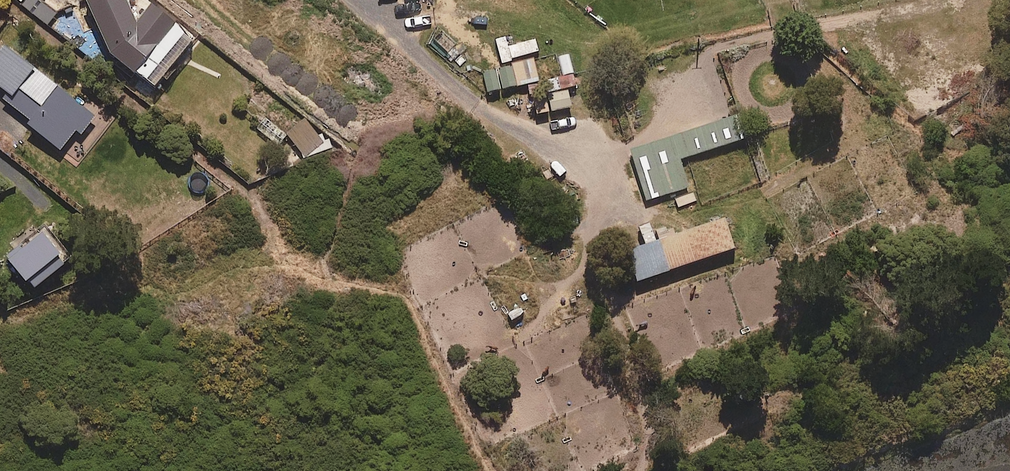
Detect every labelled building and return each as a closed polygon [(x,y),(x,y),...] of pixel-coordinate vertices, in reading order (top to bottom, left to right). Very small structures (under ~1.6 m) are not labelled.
[(143,26),(131,0),(91,0),(89,1),(114,56),(161,92),(200,43),(156,8),(143,26)] [(535,43),(507,50),(504,39),(495,42),(501,65),(538,56),(535,43)] [(556,61),(561,80),(575,77),(570,58),(556,61)] [(534,66),(512,70),(516,90),(538,85),(534,66)] [(500,93),(516,90),(512,70),(496,74),(500,93)] [(487,96),(500,93),(496,74),(482,77),(487,96)] [(545,84),(548,96),(548,99),(578,92),(577,89),(575,77),(561,80),(545,84)] [(582,110),(578,92),(548,99),(552,117),(582,110)] [(291,136),(298,146),(287,152),(297,165),(336,150),(337,155),(357,148),(317,114),(291,136)] [(680,163),(742,143),(735,121),(630,155),(646,204),(688,190),(680,163)] [(734,254),(724,224),(654,248),(647,228),(637,231),(644,251),(626,257),(636,288),(734,254)] [(49,228),(41,235),(33,225),(18,238),(25,246),(9,259),(39,296),(78,263),(49,228)]
